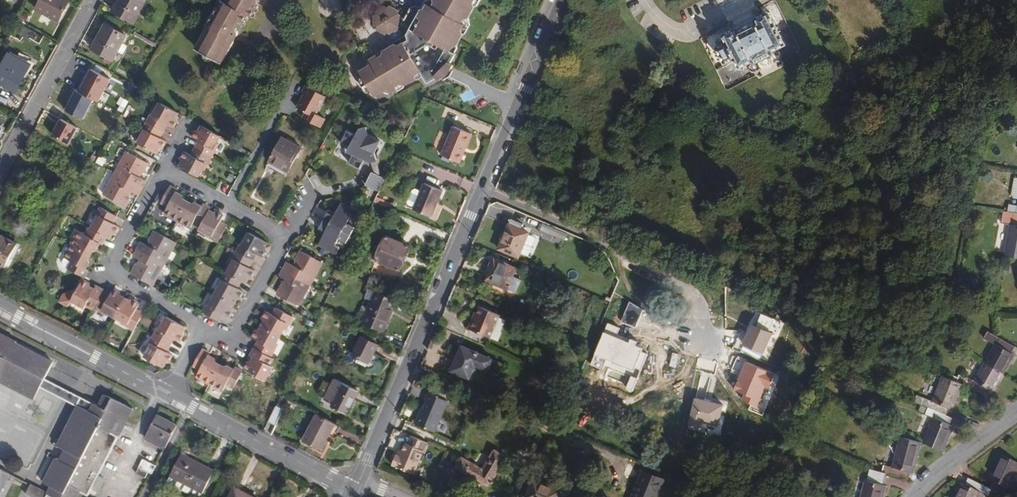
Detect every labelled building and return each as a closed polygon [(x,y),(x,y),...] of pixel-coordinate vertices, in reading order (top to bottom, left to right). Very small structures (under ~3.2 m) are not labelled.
[(70,0),(41,0),(37,8),(59,21),(70,0)] [(146,0),(119,0),(113,11),(134,22),(146,0)] [(257,8),(256,3),(256,2),(257,1),(258,1),(260,1),(261,0),(225,0),(225,1),(222,1),(218,6),(214,7),(204,24),(207,25),(195,44),(199,46),(197,50),(216,61),(219,57),(223,59),(234,42),(230,39),(231,37),(234,37),(235,37),(236,36),(237,34),(237,32),(237,31),(236,30),(237,28),(242,26),(248,16),(251,18),(257,8)] [(426,12),(416,7),(410,8),(404,19),(399,17),(399,13),(387,7),(375,13),(376,16),(374,17),(374,25),(376,27),(375,29),(384,33),(387,33),(389,34),(389,39),(394,41),(394,45),(384,51),(383,57),(378,60),(363,69),(365,73),(362,74),(361,75),(364,81),(362,84),(362,86),(364,88),(368,88),(372,94),(376,92),(378,96),(389,90),(388,87),(391,85),(396,87),(405,82),(407,84),(412,81),(410,78),(420,73),(422,77),(427,84),(438,78),(441,82),(443,80),(434,69),(440,63),(451,69),(453,66),(450,64),(445,61),(456,41),(458,42),(461,38),(459,37),(463,31),(462,30),(465,25),(462,23),(465,18),(469,17),(474,7),(474,3),(475,0),(433,0),(426,12)] [(779,48),(787,44),(771,13),(768,12),(757,17),(753,9),(732,20),(736,28),(725,33),(724,37),(726,42),(717,47),(726,64),(735,59),(739,68),(747,65),(750,71),(754,73),(760,70),(762,75),(779,67),(776,61),(781,59),(783,55),(779,48)] [(31,15),(24,11),(21,16),(28,20),(31,15)] [(465,34),(470,26),(469,17),(465,18),(462,23),(465,25),(462,30),(463,31),(459,37),(461,38),(463,34),(465,34)] [(113,60),(127,35),(106,23),(92,48),(113,60)] [(137,30),(135,33),(157,45),(159,43),(137,30)] [(450,64),(456,55),(455,53),(456,50),(457,44),(458,42),(456,41),(445,61),(450,64)] [(383,57),(384,51),(380,51),(375,54),(378,60),(383,57)] [(29,64),(10,53),(0,70),(0,83),(15,91),(29,64)] [(450,77),(453,70),(451,69),(440,63),(434,69),(443,80),(444,80),(450,77)] [(76,68),(60,94),(68,99),(69,98),(75,102),(77,103),(80,98),(92,77),(81,70),(76,68)] [(121,87),(132,94),(136,87),(125,80),(121,87)] [(296,111),(307,90),(304,88),(300,96),(302,97),(294,110),(296,111)] [(313,116),(323,99),(307,90),(296,111),(303,115),(300,120),(318,130),(323,121),(313,116)] [(166,141),(158,136),(161,132),(164,125),(172,130),(177,122),(174,120),(178,114),(156,102),(150,113),(149,113),(140,128),(141,129),(134,142),(155,153),(159,147),(161,148),(166,141)] [(459,162),(471,133),(452,125),(440,154),(459,162)] [(209,167),(213,160),(217,152),(215,150),(222,139),(200,127),(197,133),(194,132),(190,140),(195,143),(189,154),(184,151),(179,159),(181,160),(178,166),(200,178),(207,166),(209,167)] [(367,138),(365,130),(357,131),(353,138),(345,133),(339,144),(343,146),(343,147),(343,148),(344,150),(344,152),(345,153),(346,155),(346,156),(348,157),(349,158),(350,159),(348,164),(359,170),(362,163),(362,161),(365,160),(366,162),(369,166),(375,164),(372,156),(379,144),(367,138)] [(289,170),(303,146),(282,135),(269,159),(289,170)] [(912,143),(883,136),(882,142),(911,149),(912,143)] [(68,140),(62,137),(59,142),(65,146),(68,140)] [(137,195),(141,189),(146,181),(138,176),(141,172),(142,172),(147,163),(125,151),(101,194),(123,207),(129,197),(127,196),(130,191),(137,195)] [(375,164),(369,166),(372,173),(371,174),(377,177),(378,175),(375,164)] [(370,174),(364,187),(377,193),(383,180),(370,174)] [(431,216),(442,190),(424,181),(420,192),(412,189),(404,206),(431,216)] [(162,213),(189,228),(192,222),(199,226),(197,230),(210,237),(209,238),(217,243),(226,226),(219,222),(222,216),(215,213),(214,215),(208,212),(209,209),(201,204),(198,209),(180,198),(181,196),(175,193),(176,190),(168,186),(162,197),(158,204),(166,208),(162,213)] [(392,204),(376,196),(373,201),(390,208),(392,204)] [(326,214),(322,222),(340,233),(345,225),(337,220),(341,214),(345,217),(349,210),(339,204),(332,217),(326,214)] [(96,214),(88,227),(87,227),(83,233),(77,230),(63,256),(70,260),(66,267),(82,277),(87,270),(84,268),(88,262),(85,260),(92,248),(94,249),(98,243),(100,244),(104,236),(108,239),(111,232),(113,233),(118,226),(112,222),(116,215),(99,205),(94,213),(96,214)] [(1009,206),(1008,214),(1016,215),(1016,207),(1009,206)] [(1008,214),(1002,212),(1000,226),(1008,227),(1004,256),(1016,258),(1016,215),(1008,214)] [(329,236),(336,241),(341,233),(340,233),(322,222),(321,222),(317,230),(323,233),(316,247),(325,253),(330,245),(325,243),(329,236)] [(519,261),(530,233),(521,229),(521,228),(511,223),(499,252),(519,261)] [(552,237),(555,231),(543,226),(543,227),(540,233),(538,238),(549,243),(552,237)] [(140,243),(136,249),(131,257),(138,261),(136,266),(133,266),(128,274),(130,275),(150,287),(175,243),(153,231),(148,241),(149,242),(147,246),(140,243)] [(567,236),(555,231),(552,237),(565,243),(567,236)] [(221,283),(207,308),(205,307),(201,314),(216,322),(220,315),(225,318),(230,310),(229,309),(235,299),(236,299),(240,291),(235,289),(239,283),(242,285),(246,278),(248,279),(252,272),(248,269),(255,256),(260,259),(264,252),(262,251),(266,244),(247,234),(241,246),(240,245),(231,261),(232,262),(225,274),(223,274),(219,282),(221,283)] [(18,246),(0,235),(0,264),(6,268),(18,246)] [(399,270),(409,245),(386,235),(381,246),(376,244),(371,256),(376,258),(375,259),(399,270)] [(298,307),(322,262),(300,251),(295,260),(296,261),(293,265),(286,262),(278,277),(285,281),(282,287),(280,286),(276,295),(298,307)] [(66,267),(70,260),(63,256),(61,260),(62,265),(66,267)] [(507,293),(512,281),(515,272),(493,263),(490,270),(487,268),(485,274),(485,275),(487,276),(484,283),(507,293)] [(977,280),(967,278),(965,286),(975,288),(977,280)] [(514,296),(520,284),(512,281),(507,293),(514,296)] [(79,282),(73,294),(68,290),(60,294),(56,302),(65,306),(68,303),(81,310),(82,309),(89,313),(89,312),(98,316),(99,314),(123,327),(122,329),(130,334),(140,317),(132,313),(136,307),(129,303),(128,305),(121,302),(115,298),(116,296),(109,292),(106,298),(99,295),(95,291),(94,294),(85,290),(87,286),(79,282)] [(372,300),(375,291),(369,288),(366,297),(372,300)] [(383,332),(397,300),(375,291),(372,300),(361,323),(383,332)] [(644,310),(630,301),(622,322),(636,328),(644,310)] [(490,339),(499,318),(500,317),(480,308),(477,315),(475,321),(473,320),(469,331),(490,339)] [(271,360),(269,359),(274,350),(271,348),(285,323),(287,325),(291,317),(275,309),(272,315),(266,312),(261,319),(263,320),(256,333),(254,332),(251,339),(256,343),(253,350),(248,357),(251,358),(247,365),(246,364),(242,371),(263,382),(271,367),(268,365),(271,360)] [(165,354),(172,341),(178,344),(182,337),(180,336),(184,328),(164,318),(157,331),(154,330),(147,344),(149,345),(142,359),(160,370),(161,370),(164,363),(167,364),(172,357),(165,354)] [(502,333),(501,333),(506,321),(499,318),(490,339),(498,343),(502,333)] [(630,342),(616,336),(617,333),(618,333),(621,327),(606,322),(590,366),(603,371),(605,366),(626,374),(627,371),(634,373),(635,368),(641,370),(647,354),(642,352),(644,347),(637,345),(638,341),(631,339),(630,342)] [(762,329),(753,324),(741,344),(761,355),(773,333),(763,327),(762,329)] [(360,330),(357,336),(368,340),(370,335),(360,330)] [(926,398),(924,405),(921,412),(937,419),(927,444),(946,451),(956,426),(952,425),(955,419),(948,415),(951,408),(954,409),(964,385),(987,395),(990,390),(994,392),(1015,356),(1011,353),(1015,347),(988,332),(984,338),(996,345),(975,381),(960,375),(957,382),(944,377),(934,401),(926,398)] [(365,364),(374,343),(368,340),(357,336),(356,336),(348,356),(365,364)] [(10,345),(1,340),(0,342),(0,347),(7,351),(10,345)] [(43,381),(50,366),(10,345),(7,351),(0,347),(0,358),(43,381)] [(487,372),(493,359),(462,346),(458,356),(455,364),(451,372),(472,381),(478,368),(487,372)] [(193,377),(220,393),(224,386),(231,390),(232,388),(235,381),(240,372),(233,369),(232,371),(226,368),(225,370),(211,362),(212,360),(207,356),(207,355),(199,351),(190,367),(194,369),(197,371),(193,377)] [(0,358),(0,385),(32,402),(39,388),(78,409),(90,415),(93,408),(43,381),(0,358)] [(772,370),(746,360),(734,390),(745,395),(743,400),(758,406),(772,370)] [(637,378),(631,375),(625,391),(632,393),(637,378)] [(349,412),(359,389),(334,378),(326,398),(335,401),(333,406),(349,412)] [(241,384),(235,381),(232,388),(237,391),(241,384)] [(419,414),(414,425),(434,433),(447,402),(428,394),(424,401),(426,402),(423,410),(421,415),(419,414)] [(119,418),(127,422),(132,412),(105,397),(98,410),(93,408),(90,415),(78,409),(58,448),(65,452),(59,464),(56,463),(43,486),(50,489),(46,496),(77,496),(80,492),(87,496),(119,438),(111,433),(119,418)] [(723,404),(695,397),(688,425),(708,430),(710,423),(718,425),(723,404)] [(274,426),(282,410),(275,406),(267,422),(274,426)] [(320,450),(335,423),(315,413),(301,440),(320,450)] [(164,451),(176,428),(156,417),(143,440),(164,451)] [(119,438),(127,422),(119,418),(111,433),(119,438)] [(391,466),(413,476),(427,444),(411,437),(407,445),(405,444),(401,452),(399,457),(396,456),(391,466)] [(884,472),(872,469),(869,481),(867,481),(863,496),(885,496),(887,486),(884,485),(887,473),(910,479),(912,472),(915,473),(923,443),(902,438),(895,467),(885,465),(884,472)] [(462,457),(455,467),(490,487),(508,457),(494,449),(483,469),(462,457)] [(201,495),(214,471),(181,454),(169,479),(201,495)] [(43,480),(54,459),(49,456),(38,477),(43,480)] [(983,493),(991,496),(993,496),(997,490),(1007,495),(1010,489),(1012,490),(1016,479),(1016,462),(1005,456),(993,480),(996,482),(993,489),(972,478),(968,485),(965,484),(959,496),(982,496),(983,493)] [(140,467),(153,473),(157,465),(144,458),(140,467)] [(665,482),(646,473),(636,496),(659,496),(665,482)] [(560,493),(532,481),(525,496),(559,496),(560,493)] [(235,486),(229,496),(257,496),(235,486)] [(29,489),(25,496),(44,496),(29,489)]
